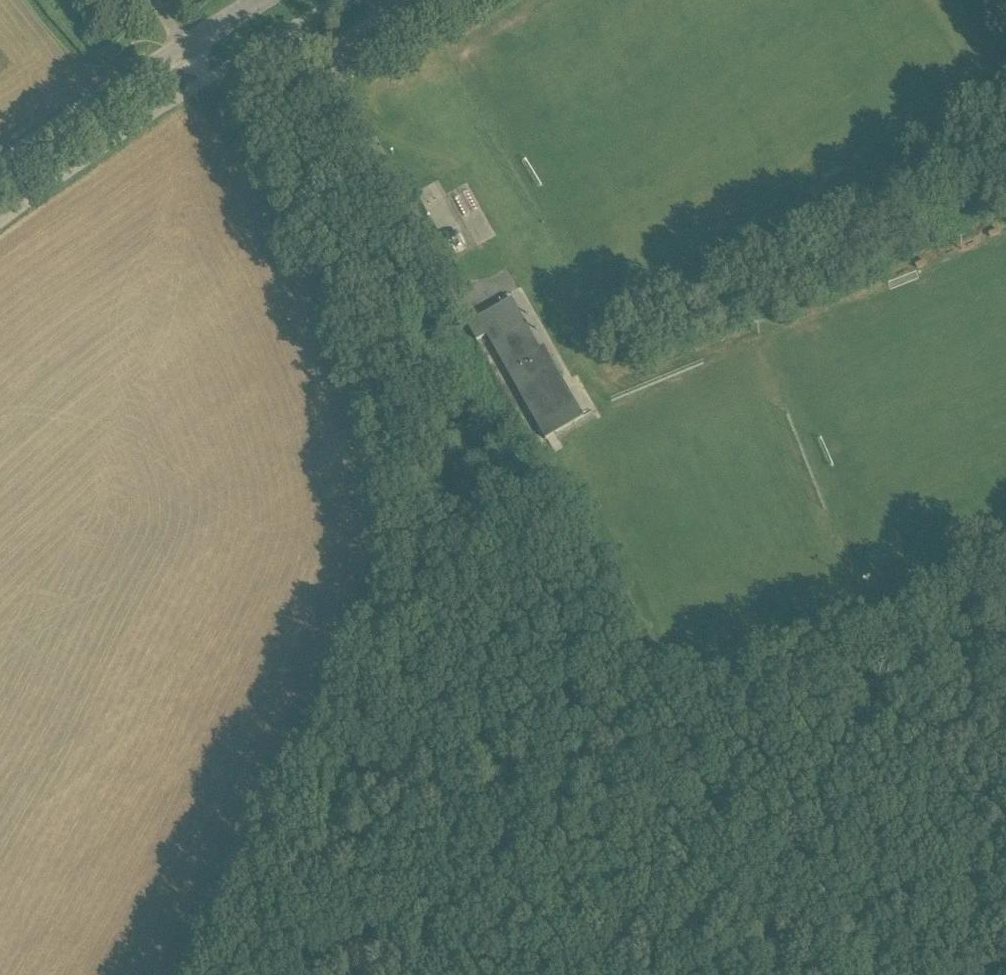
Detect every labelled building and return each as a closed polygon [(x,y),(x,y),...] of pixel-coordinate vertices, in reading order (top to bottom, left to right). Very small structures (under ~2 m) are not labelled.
[(513,299),(479,319),(478,319),(526,405),(537,424),(547,440),(586,417),(576,401),(546,349),(542,351),(513,299)]
